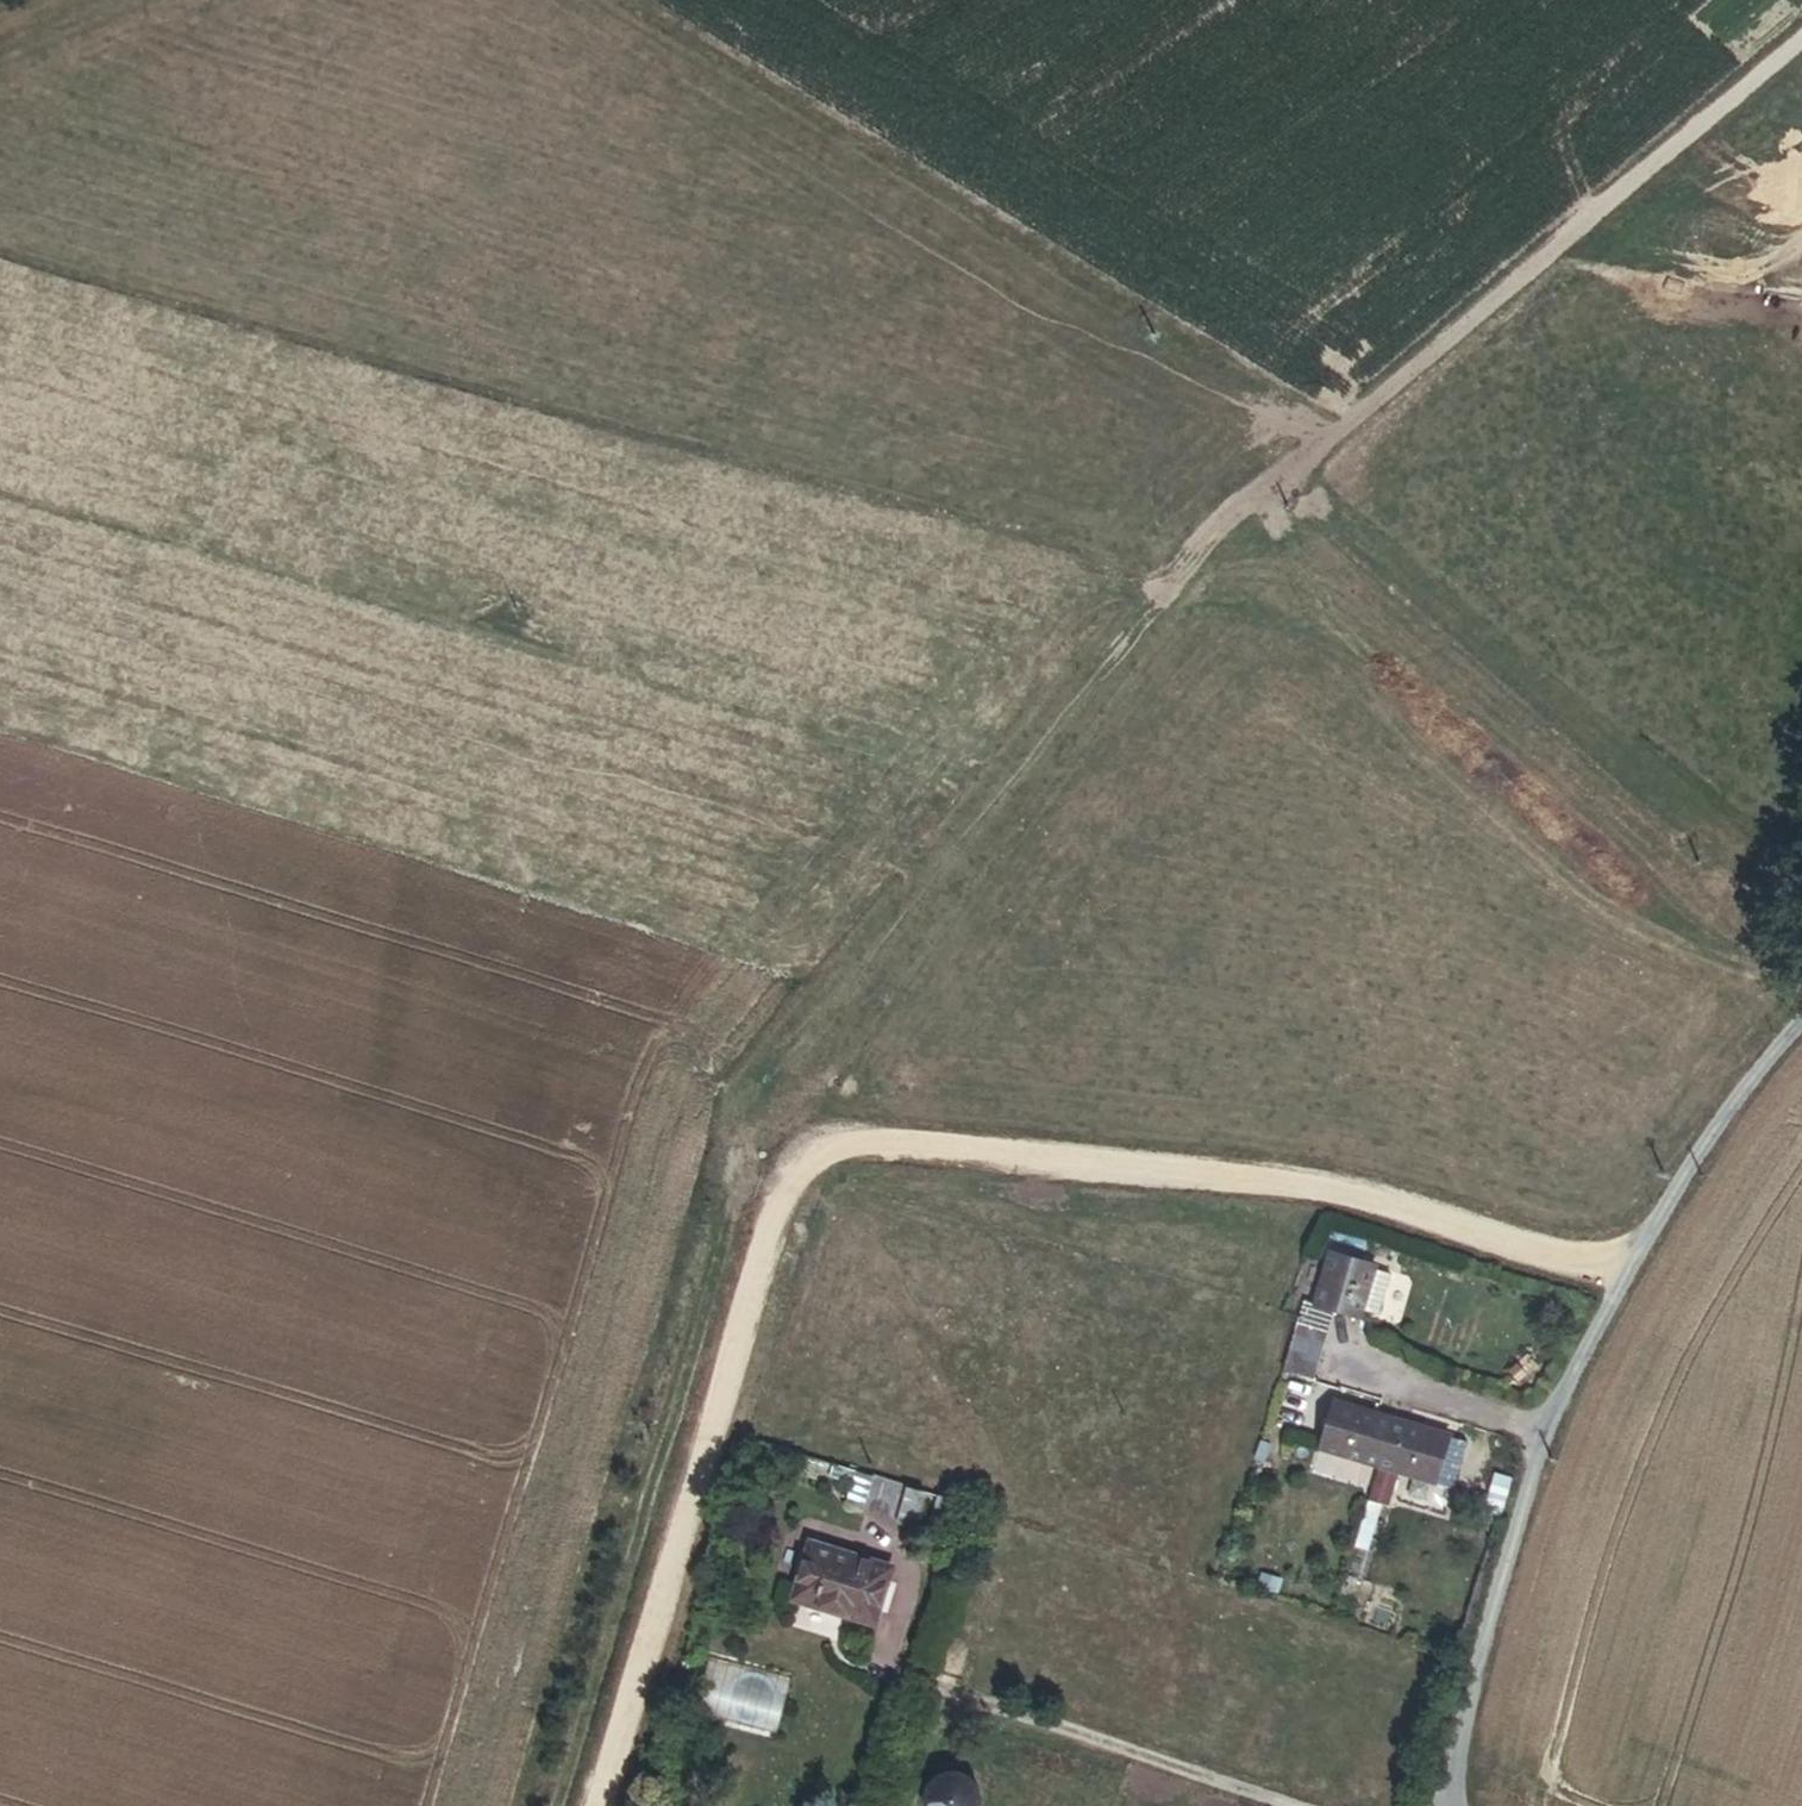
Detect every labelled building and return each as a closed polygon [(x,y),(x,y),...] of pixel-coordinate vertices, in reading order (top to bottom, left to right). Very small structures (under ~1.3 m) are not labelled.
[(1305,1302),(1284,1373),(1313,1381),(1334,1312),(1363,1321),(1365,1313),(1379,1317),(1391,1277),(1377,1272),(1378,1269),(1327,1254),(1312,1304),(1305,1302)] [(1335,1403),(1320,1452),(1436,1487),(1438,1477),(1453,1482),(1461,1456),(1446,1452),(1450,1438),(1335,1403)] [(1513,1477),(1496,1472),(1482,1517),(1499,1523),(1513,1477)] [(939,1503),(937,1503),(892,1488),(847,1473),(843,1485),(865,1492),(859,1510),(875,1515),(874,1518),(928,1535),(939,1503)] [(1355,1549),(1368,1553),(1382,1507),(1369,1503),(1355,1549)] [(806,1537),(789,1599),(880,1628),(898,1564),(806,1537)] [(936,1800),(935,1805),(990,1805),(990,1804),(989,1799),(987,1794),(985,1789),(981,1786),(977,1782),(972,1780),(967,1779),(962,1779),(957,1779),(952,1781),(947,1783),(943,1787),(940,1791),(937,1795),(936,1800)]
